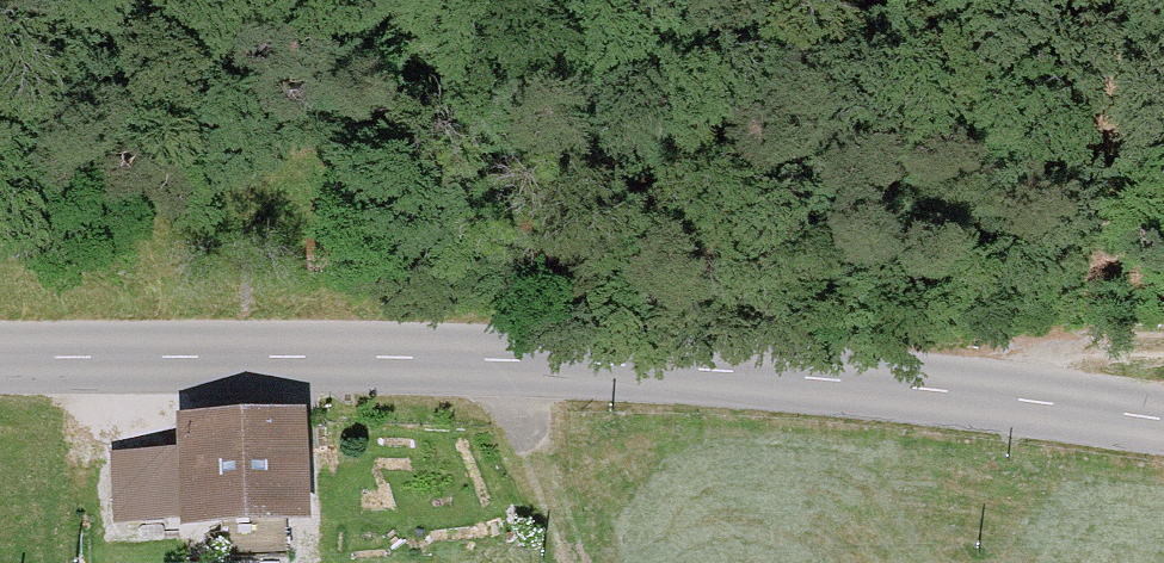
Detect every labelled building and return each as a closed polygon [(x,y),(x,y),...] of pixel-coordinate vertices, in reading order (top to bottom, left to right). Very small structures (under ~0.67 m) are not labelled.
[(323,531),(318,421),(191,426),(196,536),(323,531)] [(182,530),(181,463),(115,464),(117,532),(182,530)]
